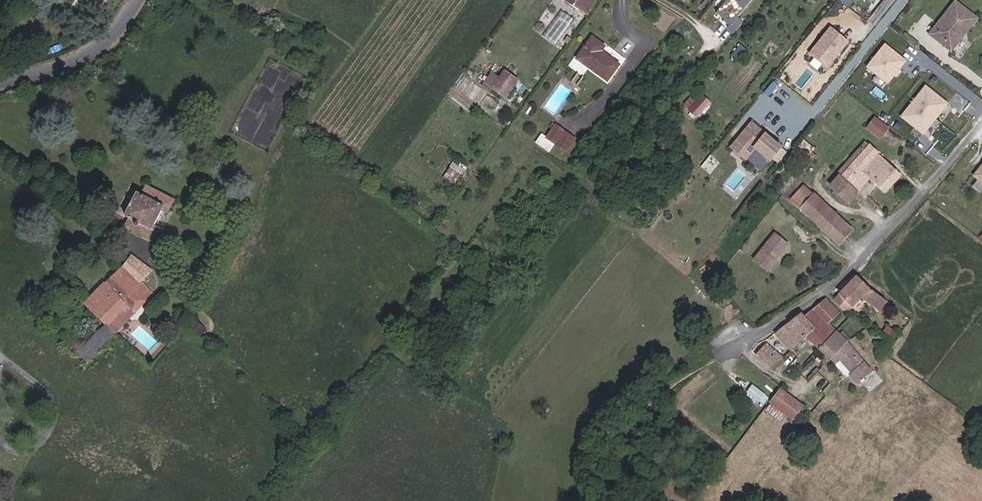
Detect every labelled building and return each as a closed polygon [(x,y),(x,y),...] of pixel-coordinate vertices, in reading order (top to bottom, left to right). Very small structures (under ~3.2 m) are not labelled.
[(587,13),(567,0),(560,0),(586,14),(587,13)] [(592,12),(600,0),(575,0),(592,12)] [(735,0),(732,0),(719,15),(733,27),(730,31),(736,36),(745,25),(740,20),(756,0),(741,0),(739,3),(735,0)] [(955,0),(937,24),(939,34),(935,39),(943,46),(947,40),(957,47),(965,37),(962,35),(964,31),(967,31),(977,16),(955,0)] [(929,35),(935,39),(939,34),(937,24),(929,35)] [(849,42),(832,28),(811,54),(828,68),(849,42)] [(604,48),(593,40),(577,62),(608,83),(618,67),(599,54),(604,48)] [(953,53),(957,47),(947,40),(943,46),(953,53)] [(907,60),(886,44),(867,67),(888,84),(907,60)] [(515,88),(528,69),(514,60),(501,78),(515,88)] [(902,117),(923,134),(947,104),(926,87),(902,117)] [(698,118),(714,102),(706,94),(699,101),(693,95),(684,104),(698,118)] [(877,116),(867,128),(882,140),(892,127),(877,116)] [(781,147),(752,122),(737,141),(732,146),(748,160),(757,149),(770,160),(781,147)] [(564,156),(574,144),(555,129),(546,141),(564,156)] [(858,162),(871,147),(869,145),(855,160),(858,162)] [(844,177),(836,187),(851,201),(870,180),(885,193),(901,176),(871,147),(858,162),(844,177)] [(844,177),(858,162),(855,160),(842,175),(844,177)] [(445,178),(457,183),(463,169),(451,164),(445,178)] [(833,185),(836,187),(844,177),(842,175),(833,185)] [(204,181),(199,187),(211,195),(215,188),(204,181)] [(815,193),(807,185),(793,200),(801,208),(815,193)] [(139,191),(128,215),(139,221),(137,225),(142,227),(143,224),(154,230),(168,206),(139,191)] [(853,229),(815,193),(801,208),(839,245),(853,229)] [(792,244),(778,232),(756,258),(770,270),(792,244)] [(104,301),(94,313),(117,334),(127,322),(120,315),(128,306),(136,314),(157,293),(144,281),(153,272),(151,270),(135,255),(97,295),(104,301)] [(881,310),(888,300),(859,275),(834,300),(845,312),(850,308),(863,297),(881,310)] [(813,311),(830,326),(842,316),(826,300),(813,311)] [(127,322),(136,314),(128,306),(120,315),(127,322)] [(848,378),(858,387),(873,371),(852,347),(830,326),(813,311),(806,317),(816,328),(806,336),(836,366),(841,362),(852,374),(848,378)] [(117,334),(94,313),(68,342),(79,353),(90,363),(117,334)] [(802,339),(806,336),(816,328),(806,317),(804,315),(789,326),(802,339)] [(790,349),(802,339),(789,326),(779,333),(790,349)] [(79,353),(68,342),(62,348),(75,359),(79,353)] [(781,358),(768,345),(760,353),(773,366),(781,358)] [(757,401),(758,400),(763,405),(770,398),(756,384),(748,392),(757,401)] [(785,412),(796,421),(800,416),(796,413),(803,405),(783,389),(772,402),(773,403),(768,410),(780,419),(785,412)]
